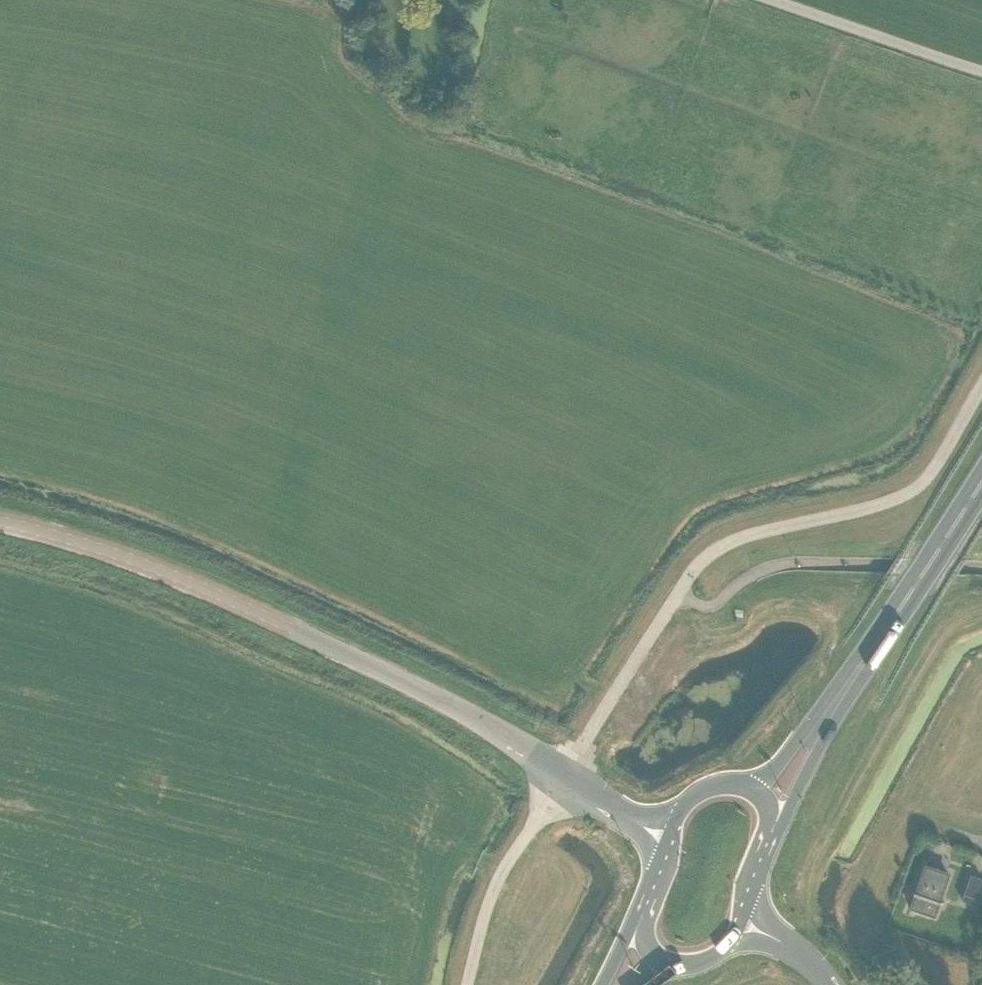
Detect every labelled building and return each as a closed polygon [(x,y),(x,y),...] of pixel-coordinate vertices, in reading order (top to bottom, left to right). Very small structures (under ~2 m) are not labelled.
[(925,868),(911,909),(934,916),(948,875),(925,868)] [(971,876),(963,900),(974,904),(981,880),(981,879),(971,876)]
